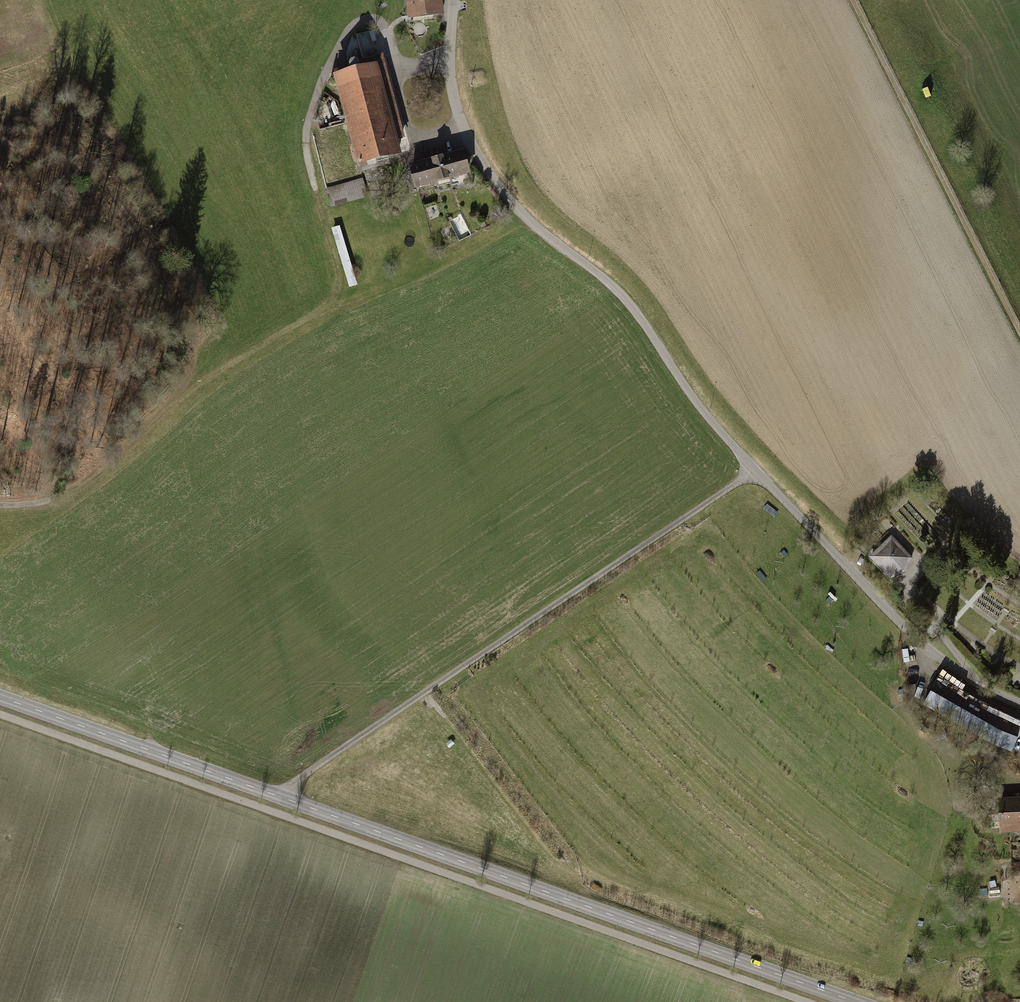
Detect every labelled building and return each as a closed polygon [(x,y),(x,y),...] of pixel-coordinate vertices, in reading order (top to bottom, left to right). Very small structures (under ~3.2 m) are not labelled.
[(403,1),(405,1),(407,23),(443,20),(441,0),(403,0),(403,1)] [(400,162),(375,70),(331,81),(356,174),(400,162)] [(462,154),(406,170),(413,194),(469,178),(462,154)] [(363,179),(326,190),(331,209),(368,198),(363,179)] [(350,287),(358,284),(340,225),(332,228),(350,287)] [(891,537),(870,557),(890,578),(906,573),(912,558),(891,537)] [(931,693),(924,706),(993,746),(1013,753),(1018,738),(1001,732),(931,693)] [(996,713),(997,709),(1007,712),(1005,719),(1019,724),(1019,711),(991,702),(988,711),(996,713)] [(999,799),(1001,834),(1019,833),(1019,798),(999,799)]
